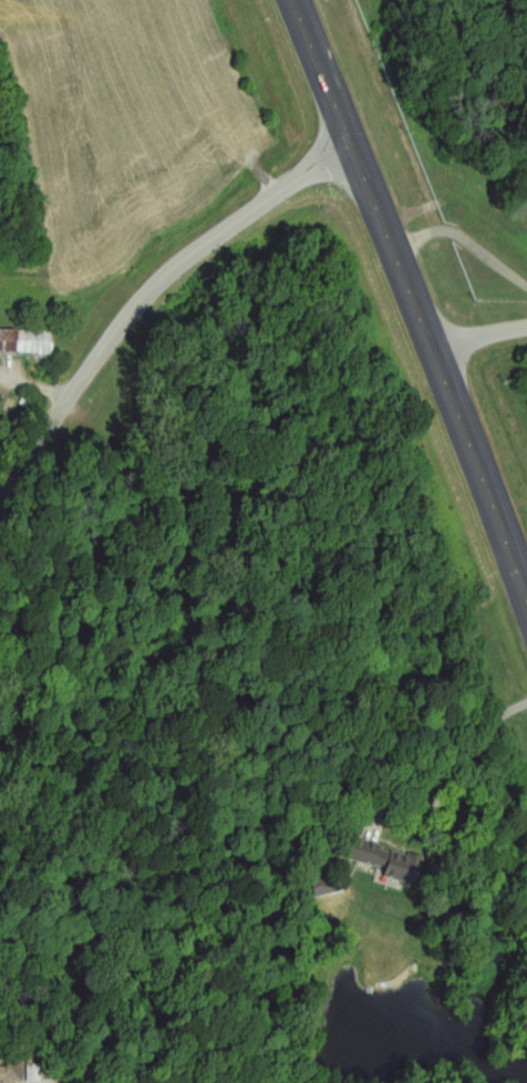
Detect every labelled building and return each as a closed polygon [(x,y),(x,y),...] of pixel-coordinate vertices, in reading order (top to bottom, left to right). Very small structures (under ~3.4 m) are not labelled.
[(0,329),(0,352),(56,353),(56,330),(0,329)] [(389,869),(387,879),(421,888),(429,856),(357,838),(351,859),(389,869)] [(317,899),(332,897),(330,881),(314,883),(317,899)] [(0,1059),(0,1080),(17,1080),(17,1068),(1,1068),(1,1059),(0,1059)]
